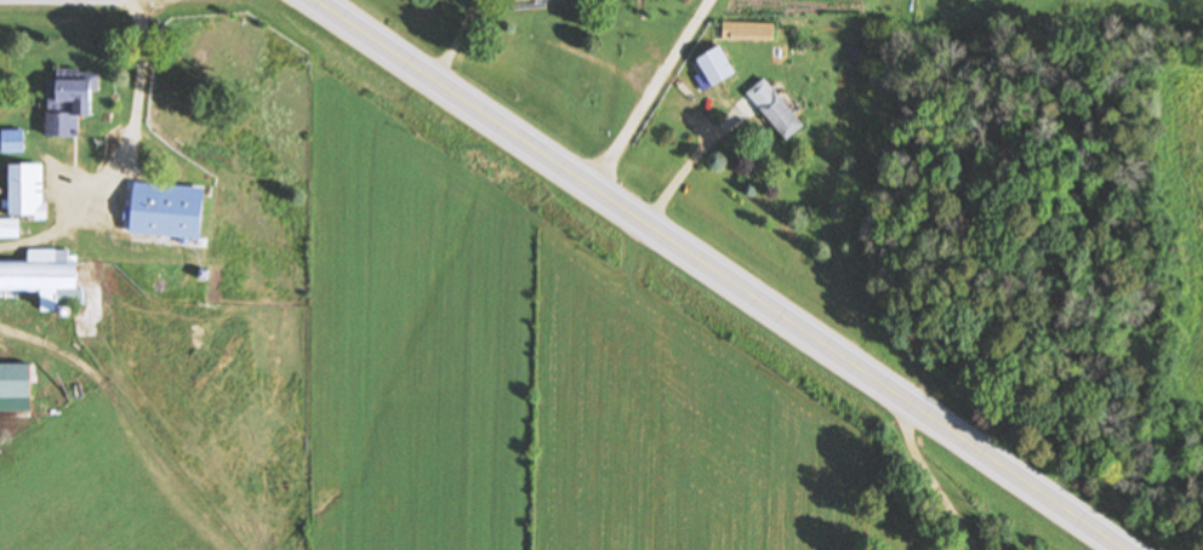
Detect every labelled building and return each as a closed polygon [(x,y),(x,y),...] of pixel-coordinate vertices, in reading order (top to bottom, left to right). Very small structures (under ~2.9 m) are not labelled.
[(738,71),(720,47),(698,63),(705,72),(696,79),(708,94),(738,71)] [(95,114),(96,78),(61,78),(61,81),(50,80),(50,102),(60,103),(60,113),(50,113),(50,126),(59,126),(58,136),(81,136),(81,114),(95,114)] [(748,94),(789,142),(807,126),(765,79),(748,94)] [(5,152),(26,152),(26,131),(5,131),(5,152)] [(21,218),(47,218),(47,164),(12,164),(12,219),(0,219),(0,238),(22,237),(21,218)] [(118,237),(139,237),(139,192),(118,192),(118,237)] [(83,260),(72,260),(72,250),(31,250),(31,261),(0,261),(0,292),(44,292),(44,309),(83,309),(83,260)] [(35,399),(35,365),(0,365),(0,399),(35,399)]
